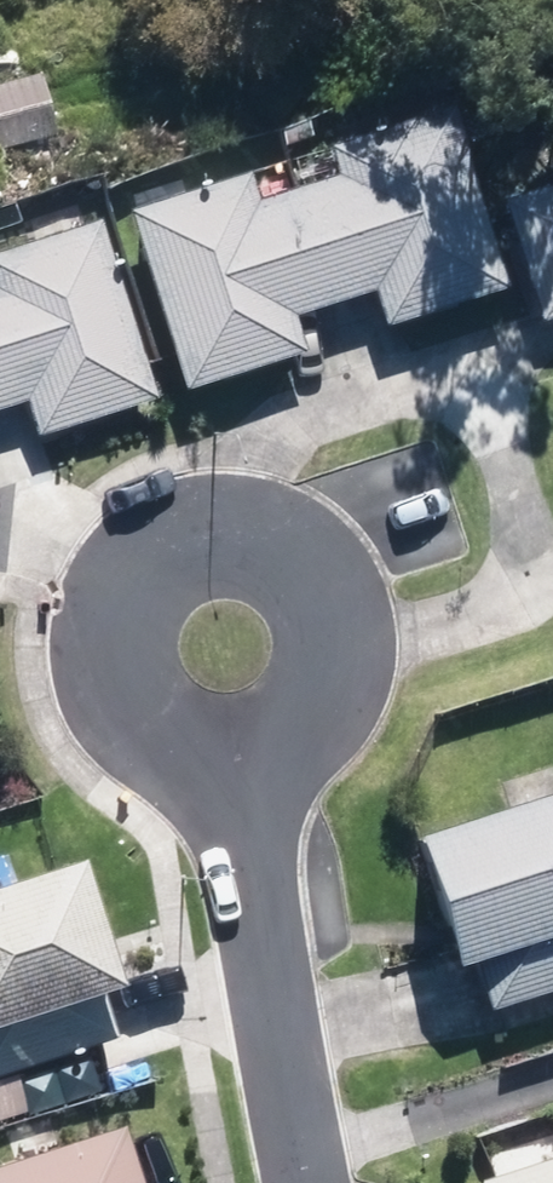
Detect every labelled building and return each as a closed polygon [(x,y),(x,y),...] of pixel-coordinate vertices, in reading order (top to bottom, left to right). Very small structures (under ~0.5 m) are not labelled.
[(51,136),(35,80),(0,90),(0,150),(51,136)] [(380,327),(500,288),(441,108),(329,145),(339,174),(252,203),(242,173),(119,213),(178,393),(299,353),(287,319),(369,292),(380,327)] [(497,203),(535,323),(552,317),(552,185),(497,203)] [(150,400),(91,220),(0,250),(0,410),(19,404),(30,439),(150,400)] [(552,992),(552,797),(424,838),(466,965),(478,961),(494,1011),(552,992)] [(122,1038),(107,994),(132,986),(91,857),(0,887),(0,1077),(122,1038)] [(124,1133),(0,1171),(0,1182),(140,1182),(124,1133)] [(483,1179),(484,1182),(552,1182),(552,1158),(483,1179)]
